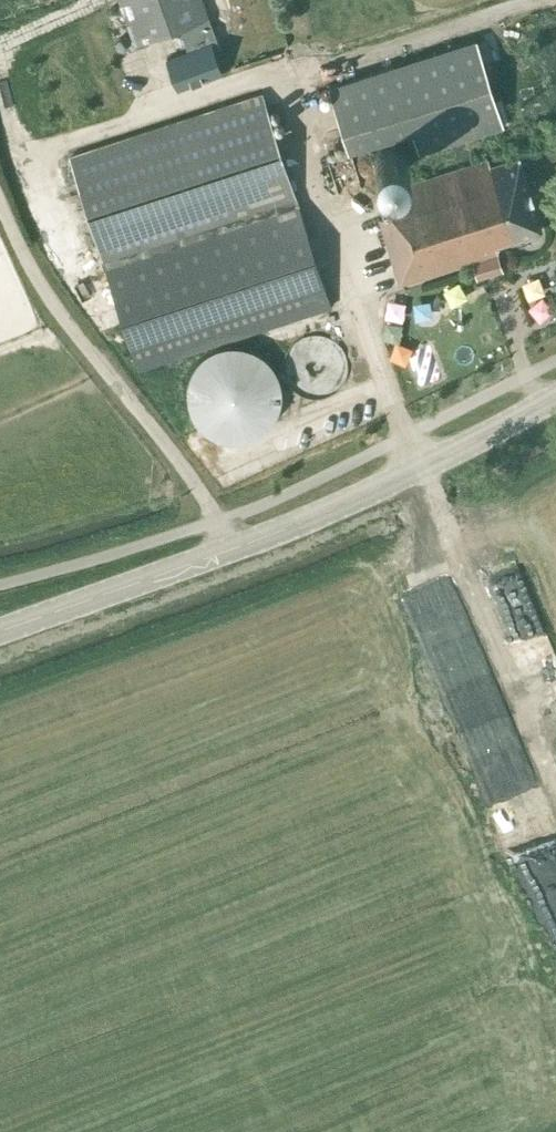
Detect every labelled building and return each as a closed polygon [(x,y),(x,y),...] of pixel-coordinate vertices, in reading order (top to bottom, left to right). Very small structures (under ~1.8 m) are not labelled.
[(201,0),(118,0),(133,44),(178,28),(186,52),(165,60),(176,89),(220,73),(214,58),(221,56),(201,0)] [(419,152),(503,125),(476,38),(328,85),(349,151),(412,131),(419,152)] [(138,370),(330,307),(261,94),(69,156),(138,370)] [(541,229),(518,156),(489,165),(487,159),(376,194),(383,217),(378,218),(399,285),(498,253),(495,244),(541,229)] [(347,373),(347,370),(348,367),(348,364),(347,360),(347,357),(346,354),(344,351),(343,348),(342,347),(340,345),(338,343),(336,340),(334,339),(331,337),(329,336),(325,334),(320,333),(317,333),(314,333),(310,333),(307,334),(304,335),(301,336),(298,338),(294,340),(293,342),(291,344),(289,347),(287,349),(285,352),(284,355),(283,358),(283,361),(282,365),(282,368),(283,371),(284,374),(284,377),(286,380),(287,383),(289,385),(291,388),(293,390),(296,392),(299,394),(302,395),(303,396),(308,397),(311,398),(314,398),(317,398),(320,398),(323,397),(326,396),(329,395),(332,393),(335,392),(337,390),(339,388),(340,386),(342,384),(344,381),(345,378),(346,376),(347,373)] [(241,440),(253,436),(263,429),(272,420),(277,409),(280,396),(279,384),(275,372),(268,361),(259,353),(248,348),(235,345),(223,346),(211,350),(200,357),(192,366),(186,377),(184,390),(185,402),(189,414),(195,425),(205,433),(216,439),(228,441),(241,440)]
